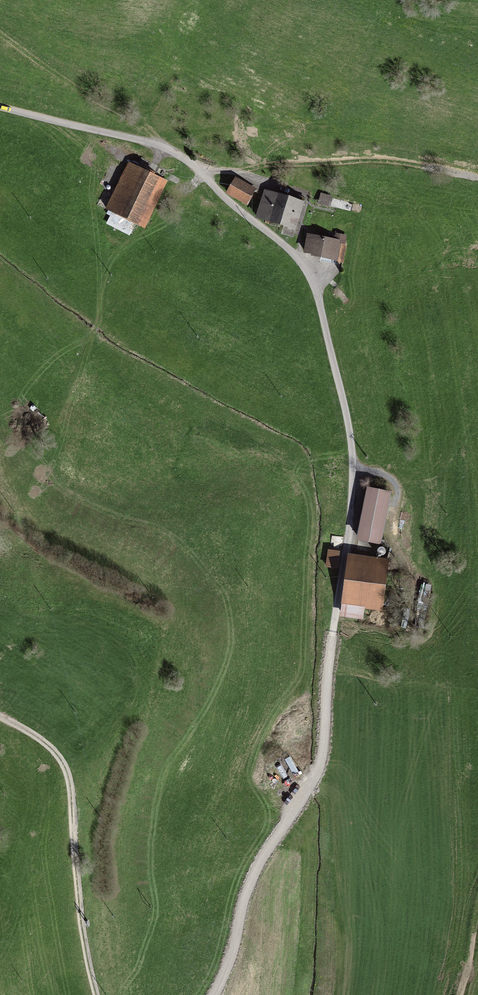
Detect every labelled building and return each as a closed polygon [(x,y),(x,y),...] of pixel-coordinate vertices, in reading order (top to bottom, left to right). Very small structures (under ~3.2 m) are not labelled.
[(169,185),(129,166),(105,216),(145,235),(169,185)] [(259,190),(236,178),(227,195),(250,207),(259,190)] [(304,205),(266,194),(258,223),(296,234),(304,205)] [(342,246),(307,239),(303,257),(338,264),(342,246)] [(392,496),(368,491),(357,540),(381,546),(392,496)] [(339,546),(340,537),(332,537),(332,546),(339,546)] [(340,567),(340,547),(328,547),(328,567),(340,567)] [(388,560),(352,556),(345,606),(381,611),(388,560)]
